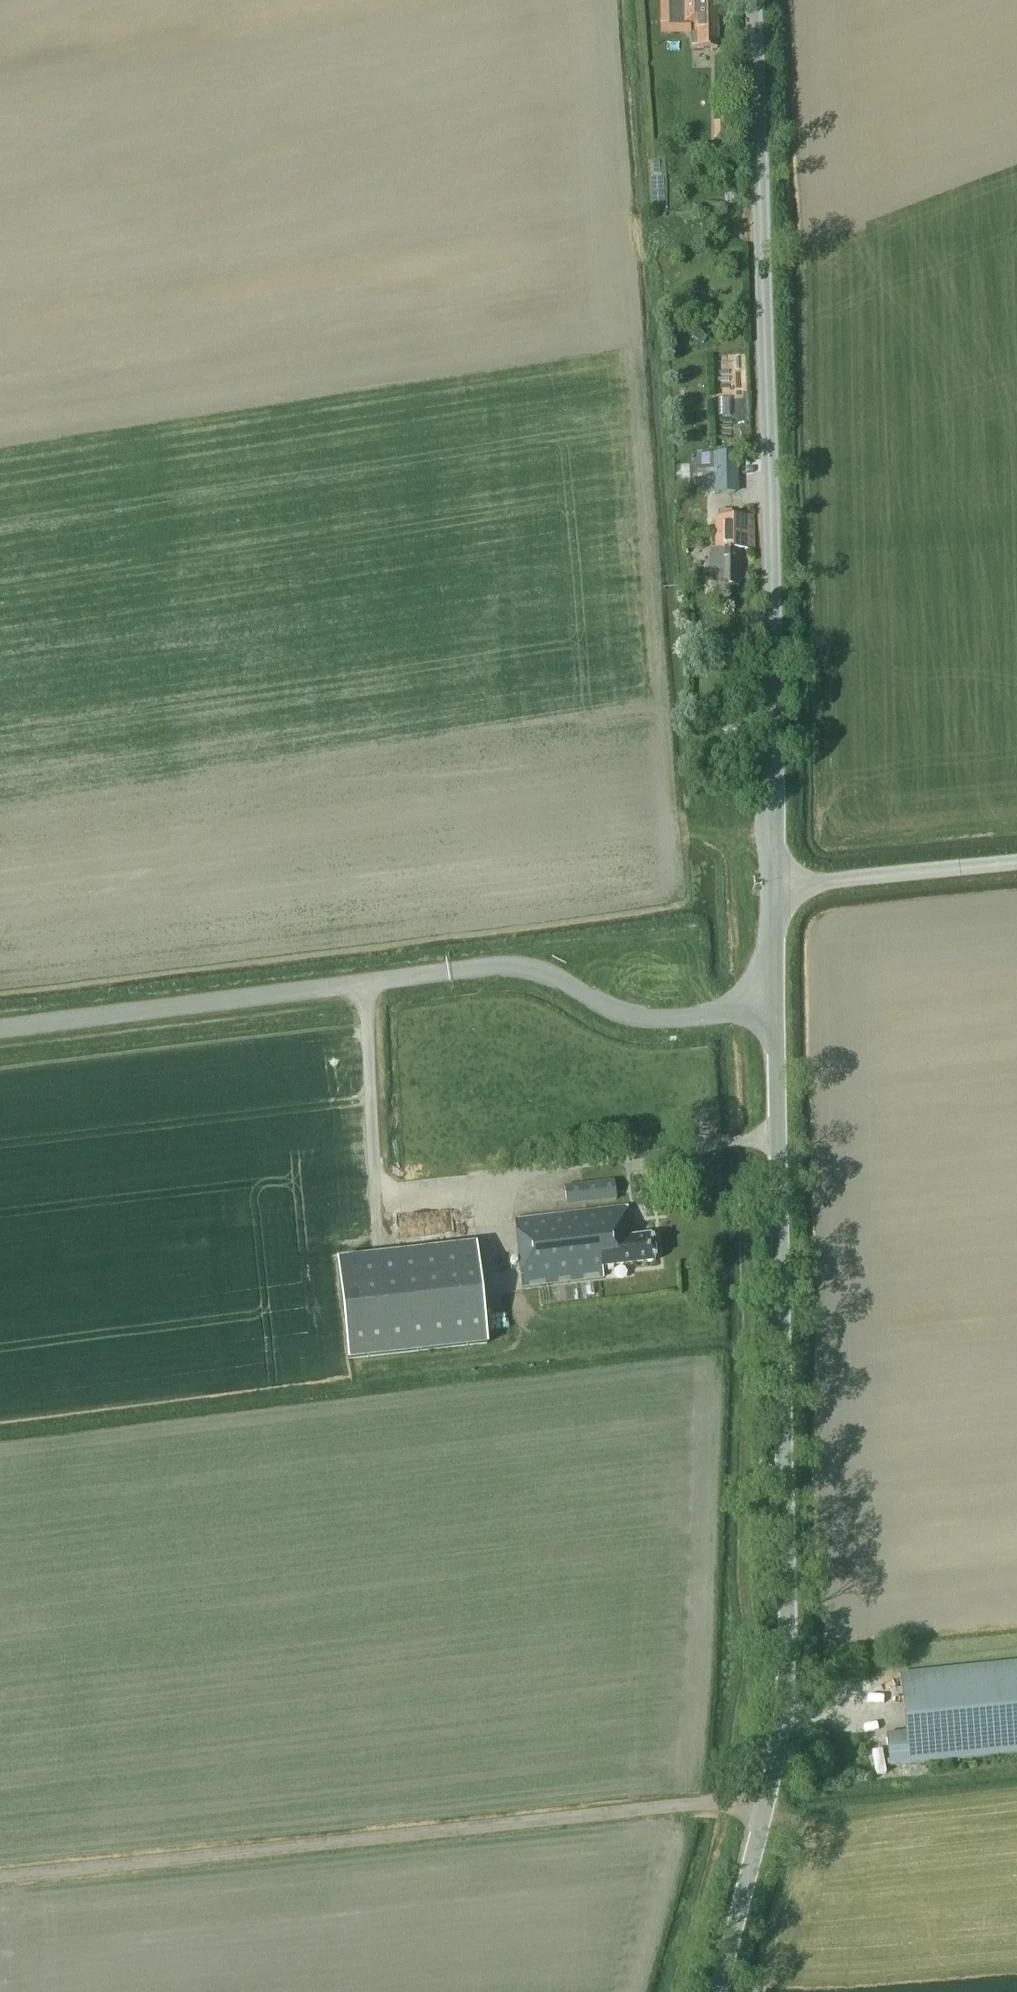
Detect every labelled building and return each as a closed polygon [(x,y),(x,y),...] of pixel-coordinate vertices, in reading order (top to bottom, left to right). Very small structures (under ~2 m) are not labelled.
[(669,25),(691,25),(692,48),(717,48),(716,0),(668,0),(669,25)] [(728,139),(728,111),(720,111),(720,123),(712,123),(713,140),(728,139)] [(704,343),(708,337),(696,330),(692,337),(704,343)] [(697,494),(713,494),(738,493),(738,453),(713,454),(696,454),(697,494)] [(754,548),(752,517),(716,518),(716,549),(720,549),(721,585),(740,585),(739,549),(754,548)] [(616,1200),(614,1182),(565,1188),(568,1206),(616,1200)] [(631,1238),(627,1207),(514,1221),(522,1288),(604,1278),(603,1268),(656,1262),(653,1236),(631,1238)] [(488,1344),(477,1245),(337,1261),(349,1360),(488,1344)] [(901,1675),(907,1733),(887,1735),(890,1767),(902,1766),(903,1777),(910,1777),(908,1765),(1016,1754),(1016,1663),(901,1675)]
